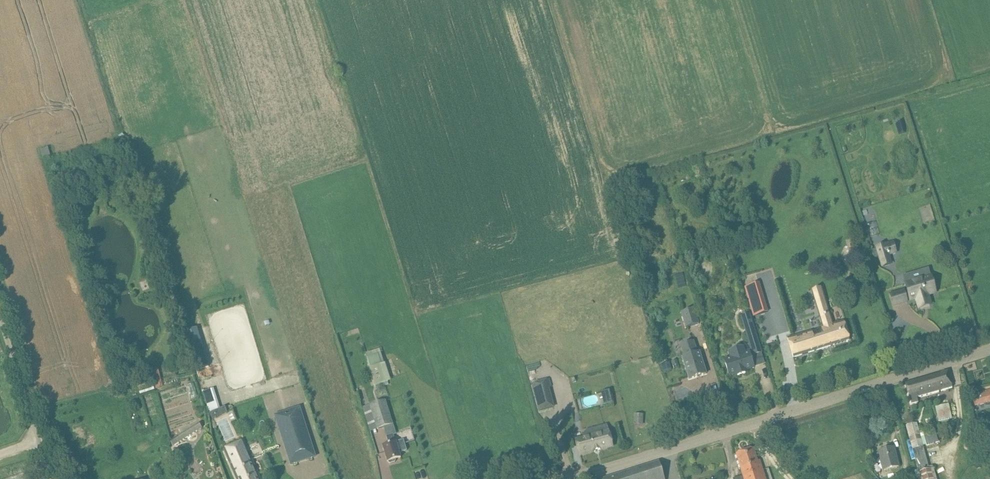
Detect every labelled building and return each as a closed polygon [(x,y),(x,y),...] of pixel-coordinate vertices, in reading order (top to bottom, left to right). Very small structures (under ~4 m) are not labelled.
[(903,121),(896,123),(899,134),(907,132),(903,121)] [(42,159),(51,157),(49,147),(40,149),(42,159)] [(859,242),(850,244),(852,251),(861,249),(859,242)] [(877,248),(872,249),(875,258),(880,257),(883,266),(891,264),(888,255),(888,254),(889,254),(889,251),(887,252),(886,247),(885,245),(877,248)] [(908,291),(903,292),(905,298),(910,297),(910,300),(916,298),(919,306),(930,303),(928,294),(935,292),(930,276),(923,278),(922,277),(911,281),(911,282),(906,284),(908,291)] [(759,283),(744,287),(747,298),(762,293),(759,283)] [(822,328),(787,339),(793,358),(849,340),(843,321),(833,325),(823,295),(814,298),(822,328)] [(694,308),(681,312),(686,328),(699,324),(694,308)] [(734,359),(725,361),(729,376),(737,373),(738,376),(745,374),(744,371),(754,368),(752,363),(756,361),(754,355),(762,353),(761,353),(750,315),(742,318),(752,350),(746,352),(747,354),(743,356),(742,351),(741,348),(731,351),(732,354),(734,359)] [(208,366),(199,328),(187,330),(196,369),(208,366)] [(694,341),(681,345),(685,357),(682,358),(689,379),(706,374),(700,352),(697,353),(694,341)] [(383,363),(370,367),(376,384),(388,380),(383,363)] [(157,370),(152,371),(156,388),(161,387),(157,370)] [(948,372),(905,384),(911,404),(918,402),(917,398),(953,388),(948,372)] [(549,380),(532,384),(534,392),(548,388),(551,387),(549,380)] [(212,389),(203,392),(210,412),(219,409),(212,389)] [(971,394),(975,408),(989,404),(989,389),(971,394)] [(604,404),(613,402),(611,390),(602,392),(604,404)] [(551,399),(537,402),(539,411),(553,407),(551,399)] [(969,399),(962,401),(965,415),(972,413),(969,399)] [(385,402),(370,406),(377,429),(384,427),(389,445),(383,447),(388,462),(389,463),(390,464),(395,463),(396,461),(396,460),(401,458),(399,453),(407,451),(403,440),(396,443),(393,435),(395,434),(385,402)] [(948,405),(936,407),(939,421),(952,419),(948,405)] [(299,408),(275,416),(291,465),(315,457),(299,408)] [(906,426),(910,441),(907,442),(912,461),(915,460),(918,470),(915,471),(917,478),(918,478),(919,478),(936,478),(932,466),(929,467),(923,445),(926,444),(926,445),(938,442),(934,427),(925,430),(922,431),(919,432),(917,423),(906,426)] [(199,424),(170,442),(173,447),(202,429),(199,424)] [(583,438),(576,440),(580,455),(612,446),(606,425),(586,430),(587,436),(583,437),(583,438)] [(224,450),(237,478),(260,478),(252,459),(249,460),(241,442),(224,450)] [(894,448),(878,452),(883,471),(899,467),(894,448)] [(733,478),(765,478),(760,461),(757,461),(753,449),(737,454),(743,476),(733,478)] [(605,478),(665,478),(659,462),(605,478)]
